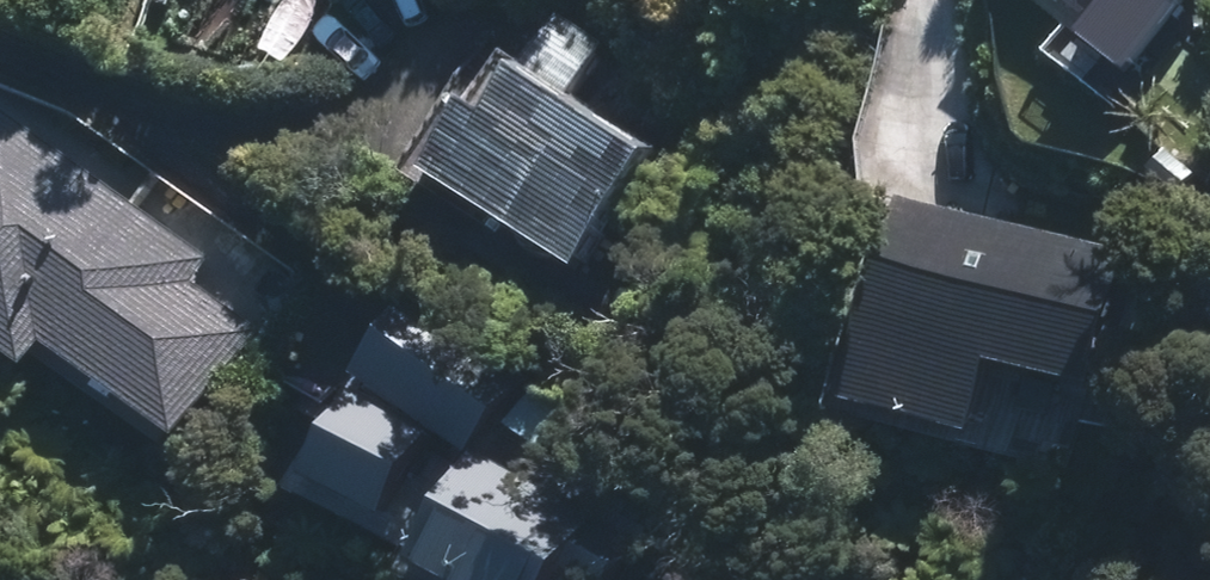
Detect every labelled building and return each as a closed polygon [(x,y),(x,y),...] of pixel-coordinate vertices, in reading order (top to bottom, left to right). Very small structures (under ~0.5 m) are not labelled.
[(1091,26),(1067,55),(1117,94),(1136,69),(1140,73),(1197,0),(1058,0),(1091,26)] [(576,28),(552,64),(593,91),(617,55),(576,28)] [(532,65),(458,176),(601,269),(675,158),(532,65)] [(12,133),(0,151),(0,324),(60,364),(74,343),(207,431),(270,338),(193,288),(210,263),(12,133)] [(1142,261),(927,217),(888,400),(993,422),(1007,356),(1117,379),(1142,261)] [(414,313),(374,372),(490,451),(531,392),(414,313)] [(446,440),(366,398),(324,479),(403,521),(446,440)] [(498,460),(446,564),(479,579),(596,579),(624,523),(498,460)]
